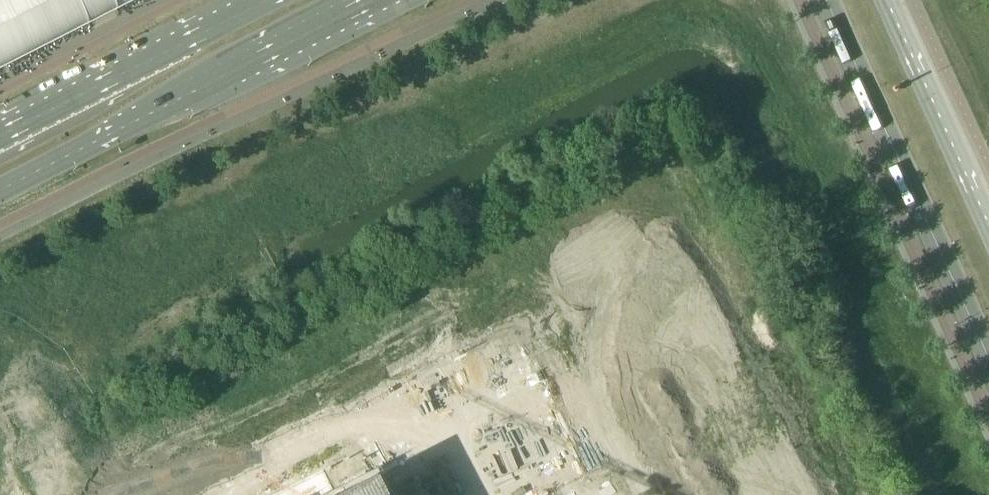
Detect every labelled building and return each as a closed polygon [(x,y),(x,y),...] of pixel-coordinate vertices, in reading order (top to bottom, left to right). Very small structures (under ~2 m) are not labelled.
[(124,0),(0,0),(0,63),(124,0)] [(374,479),(343,494),(382,494),(374,479)]
